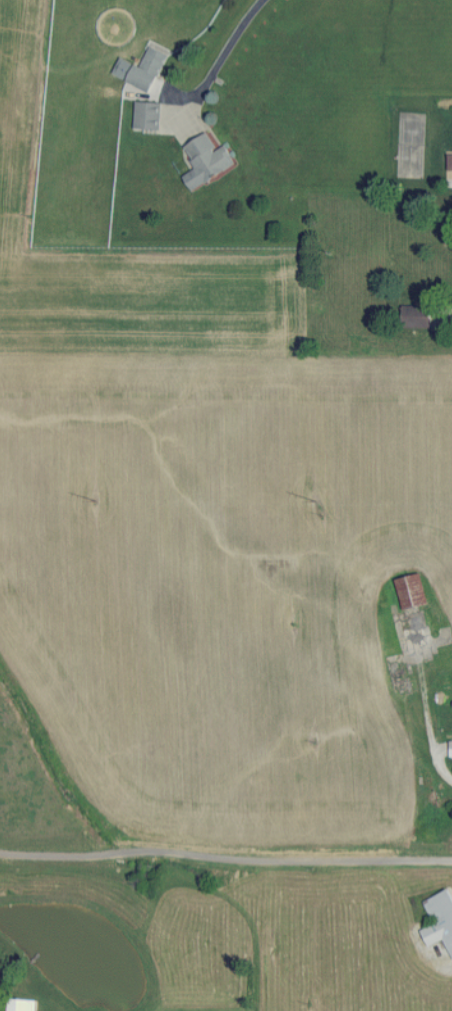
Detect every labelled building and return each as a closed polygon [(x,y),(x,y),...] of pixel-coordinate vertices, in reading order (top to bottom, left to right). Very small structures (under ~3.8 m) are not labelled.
[(152,93),(170,53),(146,42),(128,82),(152,93)] [(135,130),(161,130),(161,102),(135,102),(135,130)] [(184,146),(196,169),(183,175),(190,190),(238,166),(227,145),(217,150),(209,134),(184,146)] [(432,305),(402,305),(402,325),(432,325),(432,305)] [(397,579),(404,609),(430,603),(423,573),(397,579)] [(433,925),(421,930),(428,946),(443,939),(451,960),(451,889),(423,901),(433,925)] [(37,999),(9,998),(9,1010),(37,1010),(37,999)]
